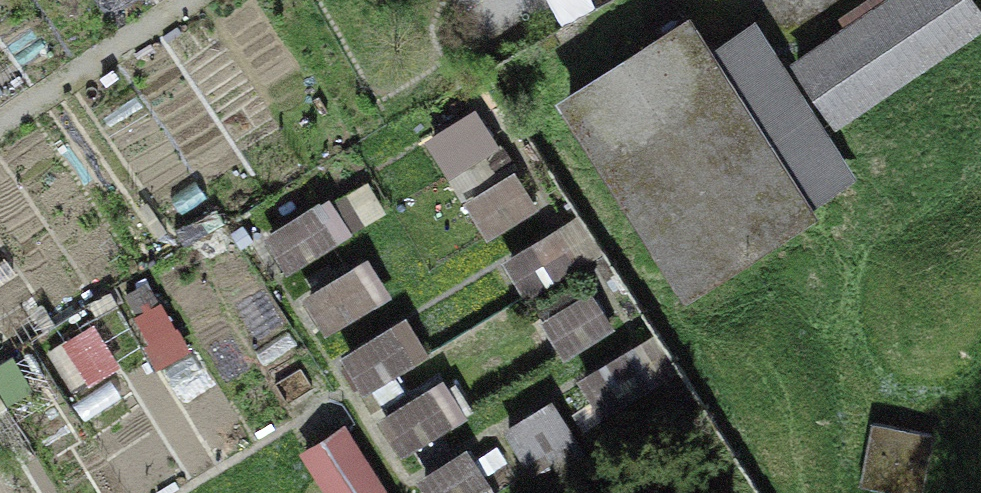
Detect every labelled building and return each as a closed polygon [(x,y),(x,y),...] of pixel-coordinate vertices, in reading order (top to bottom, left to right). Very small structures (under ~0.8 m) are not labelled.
[(980,24),(980,17),(970,0),(891,0),(797,63),(836,122),(980,24)] [(844,174),(753,29),(705,59),(685,27),(571,98),(687,283),(803,211),(797,202),(844,174)] [(479,101),(426,135),(451,172),(503,137),(479,101)] [(507,142),(457,171),(468,189),(517,160),(507,142)] [(466,196),(488,232),(541,200),(519,164),(466,196)] [(283,263),(373,221),(356,184),(266,226),(283,263)] [(425,492),(483,492),(579,444),(579,373),(613,355),(589,356),(588,323),(568,334),(557,313),(557,268),(597,267),(574,221),(536,240),(504,240),(529,288),(529,313),(509,313),(434,351),(413,310),(345,344),(383,419),(383,411),(425,492)] [(326,330),(395,293),(374,253),(304,289),(326,330)] [(873,423),(860,484),(905,492),(920,492),(932,435),(873,423)] [(303,466),(319,492),(384,492),(351,437),(303,466)]
